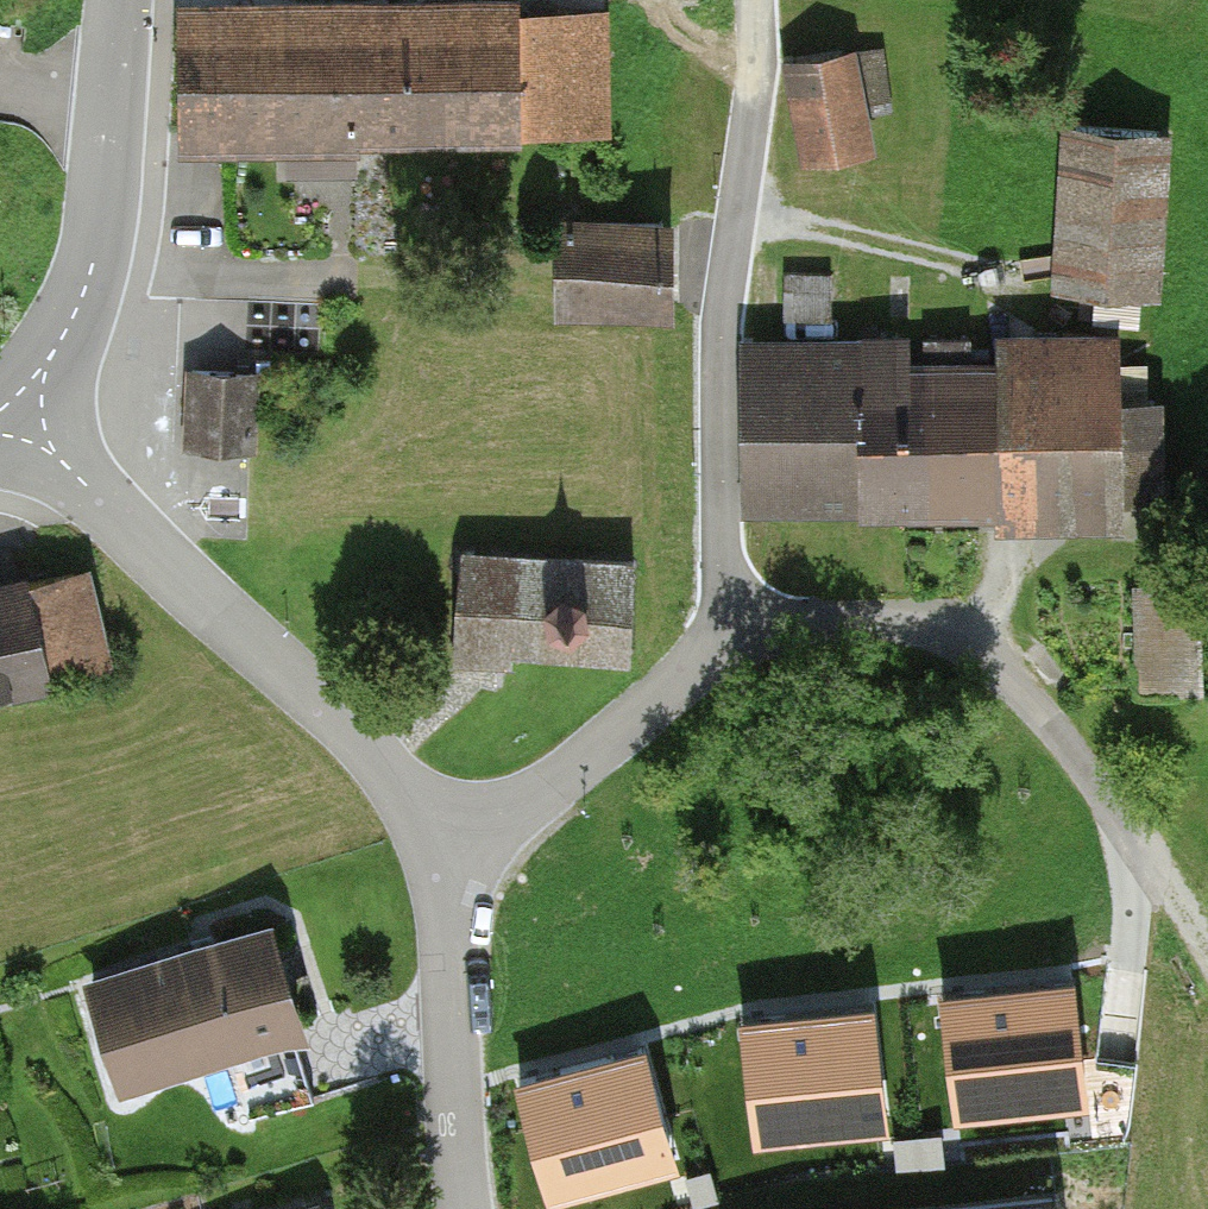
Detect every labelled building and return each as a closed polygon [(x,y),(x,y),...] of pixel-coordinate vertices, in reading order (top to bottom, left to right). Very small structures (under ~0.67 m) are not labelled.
[(190,18),(193,162),(614,152),(611,8),(190,18)] [(877,53),(790,67),(807,171),(893,157),(877,53)] [(1174,308),(1186,140),(1073,132),(1061,300),(1174,308)] [(565,223),(566,308),(664,307),(663,222),(565,223)] [(743,343),(743,502),(904,501),(904,493),(904,365),(902,340),(743,343)] [(904,365),(904,493),(1157,490),(1154,407),(1111,405),(1111,365),(904,365)] [(249,446),(251,373),(195,371),(192,371),(189,441),(189,444),(231,445),(249,446)] [(464,534),(458,652),(484,653),(511,654),(512,637),(632,643),(637,543),(464,534)] [(127,681),(99,562),(0,584),(0,710),(127,681)] [(96,984),(135,1108),(328,1048),(289,923),(96,984)] [(1074,976),(942,992),(954,1088),(1086,1071),(1074,976)] [(872,1003),(743,1018),(754,1111),(883,1096),(872,1003)] [(646,1046),(521,1079),(546,1170),(670,1137),(646,1046)] [(1056,1192),(911,1208),(1058,1208),(1056,1192)]
